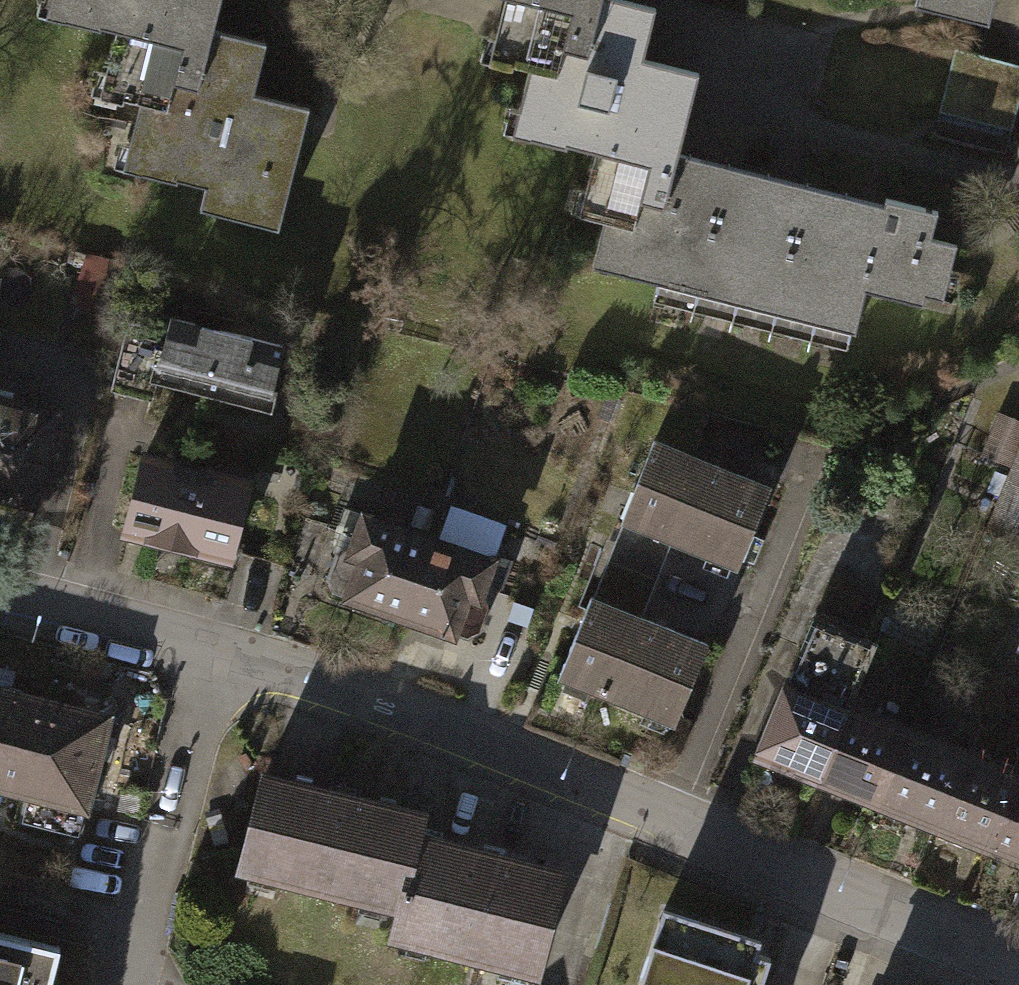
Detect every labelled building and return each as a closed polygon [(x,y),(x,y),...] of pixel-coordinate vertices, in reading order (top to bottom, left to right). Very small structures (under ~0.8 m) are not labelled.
[(204,31),(212,0),(42,0),(38,14),(56,19),(55,21),(91,30),(92,27),(108,32),(199,54),(204,31)] [(505,0),(498,29),(488,69),(528,79),(512,142),(585,161),(571,218),(601,226),(589,276),(857,344),(868,302),(925,317),(928,302),(948,307),(961,256),(933,249),(939,225),(888,212),(886,218),(681,166),(696,106),(702,83),(646,69),(659,17),(605,3),(606,0),(503,0),(505,0)] [(905,3),(922,7),(981,22),(986,0),(906,0),(905,3)] [(257,45),(204,31),(199,54),(108,32),(97,74),(116,79),(110,102),(114,103),(115,99),(132,103),(121,146),(139,151),(133,174),(169,184),(170,181),(198,188),(192,210),(269,229),(300,109),(245,95),(257,45)] [(953,54),(935,120),(1008,139),(1017,104),(1018,97),(1018,71),(953,54)] [(280,350),(169,319),(160,349),(124,339),(110,391),(151,402),(156,385),(270,417),(276,395),(268,393),(280,350)] [(0,400),(0,494),(22,499),(44,411),(0,400)] [(1000,415),(983,457),(1013,469),(989,530),(1018,542),(1018,423),(1000,415)] [(770,487),(654,442),(622,521),(739,567),(770,487)] [(254,482),(148,452),(125,537),(231,566),(254,482)] [(482,559),(342,509),(318,575),(324,590),(339,596),(422,625),(454,636),(482,559)] [(708,646),(592,600),(560,678),(676,725),(708,646)] [(874,648),(816,624),(760,761),(819,785),(849,709),(874,648)] [(0,687),(0,787),(32,795),(85,809),(109,714),(0,687)] [(908,733),(849,709),(819,785),(877,808),(908,733)] [(967,756),(908,733),(877,808),(936,832),(967,756)] [(967,756),(936,832),(994,855),(1018,795),(1018,778),(967,756)] [(243,868),(402,909),(420,840),(425,821),(266,780),(243,868)] [(78,836),(85,809),(32,795),(25,823),(78,836)] [(994,855),(1018,865),(1018,795),(994,855)] [(565,877),(420,840),(402,909),(395,936),(540,974),(565,877)] [(663,914),(641,984),(767,984),(774,964),(759,959),(763,946),(663,914)] [(60,946),(0,931),(0,984),(50,984),(60,946)]
